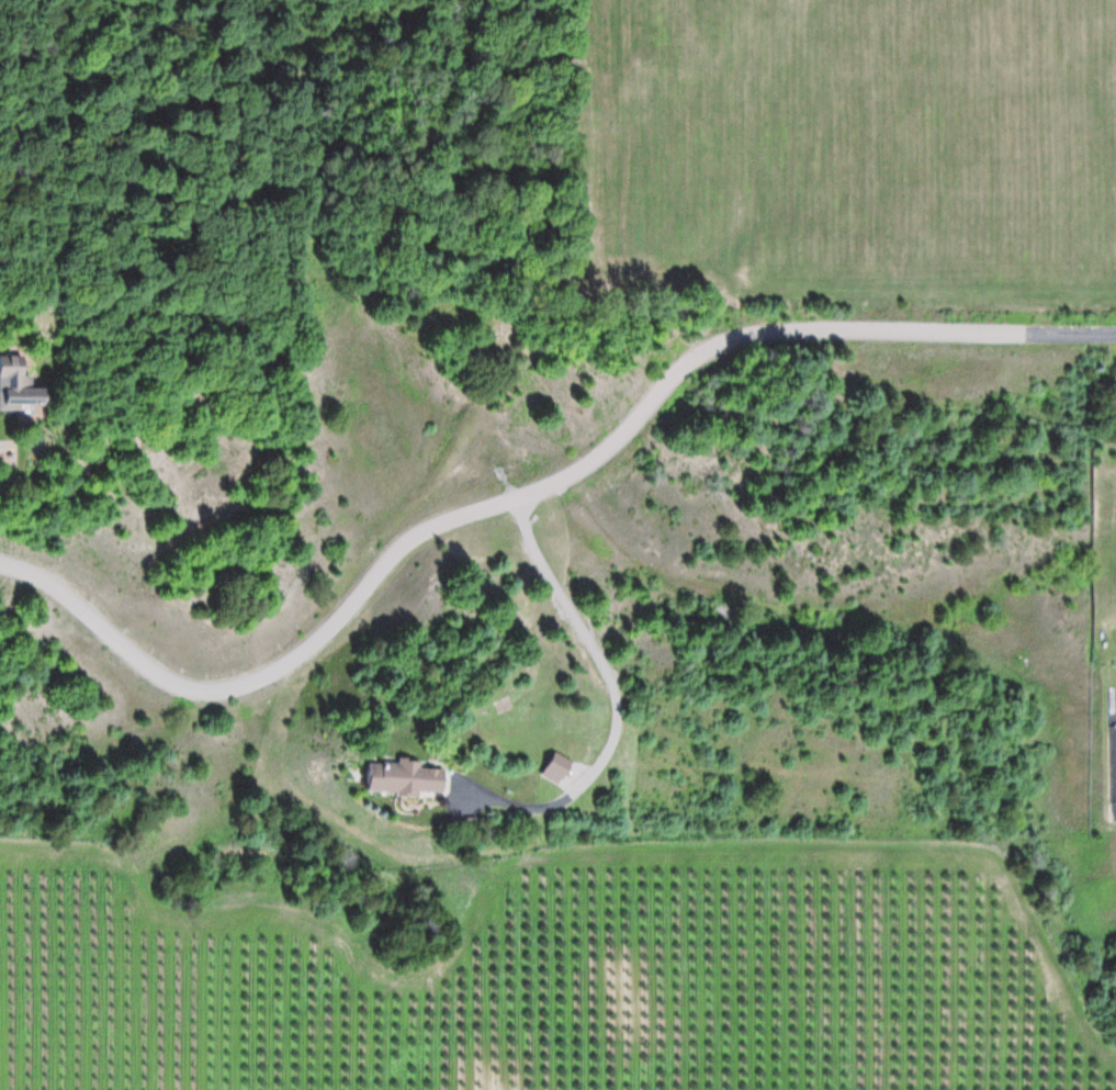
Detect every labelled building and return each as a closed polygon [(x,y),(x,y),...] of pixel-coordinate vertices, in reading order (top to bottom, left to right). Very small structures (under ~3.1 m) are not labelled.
[(50,388),(31,388),(30,356),(0,356),(0,409),(50,409),(50,388)] [(446,793),(446,763),(369,762),(368,793),(446,793)]
